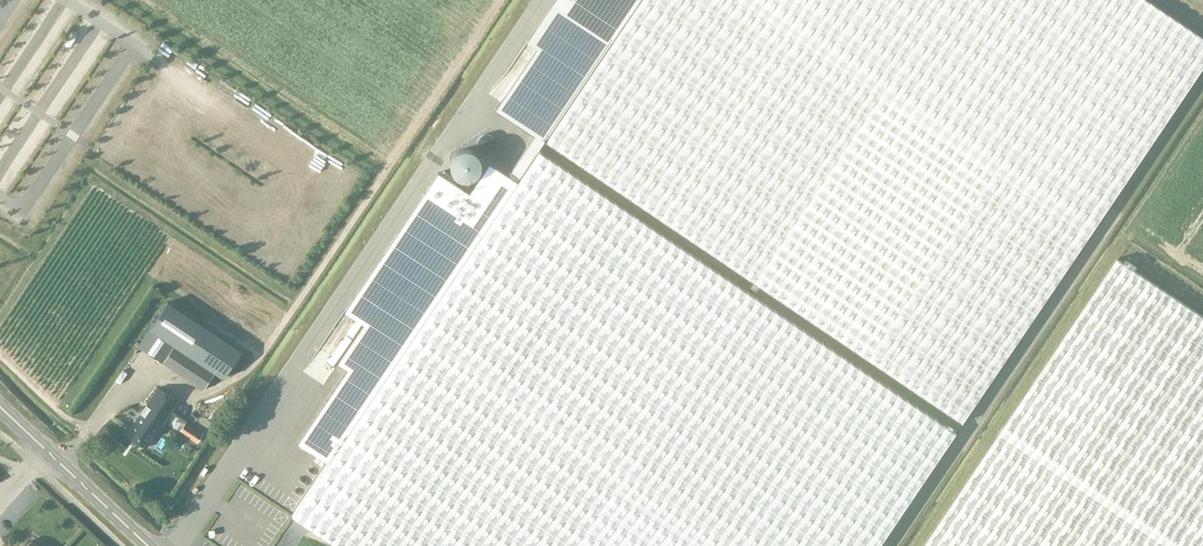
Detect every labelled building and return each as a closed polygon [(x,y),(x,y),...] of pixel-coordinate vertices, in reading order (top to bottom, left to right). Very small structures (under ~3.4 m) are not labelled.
[(955,433),(539,151),(547,140),(962,422),(1202,67),(1202,42),(1142,0),(555,0),(553,3),(527,41),(537,47),(496,109),(535,135),(530,142),(508,175),(490,163),(470,193),(439,171),(346,308),(366,321),(340,361),(349,367),(323,407),(325,408),(302,442),(330,461),(293,515),(339,545),(878,545),(955,433)] [(477,142),(477,143),(477,144),(478,144),(478,145),(478,146),(478,147),(479,147),(479,148),(480,148),(480,149),(481,149),(481,150),(482,150),(483,150),(484,151),(485,151),(486,151),(487,151),(488,151),(488,150),(489,150),(490,150),(490,149),(491,149),(492,149),(492,148),(493,148),(493,147),(493,146),(494,146),(494,145),(494,144),(494,143),(494,142),(494,141),(494,140),(494,139),(493,139),(493,138),(493,137),(492,137),(492,136),(491,136),(491,135),(490,135),(489,135),(489,134),(488,134),(487,134),(486,134),(485,134),(484,134),(483,134),(482,134),(482,135),(481,135),(481,136),(480,136),(480,137),(479,137),(479,138),(478,138),(478,139),(478,140),(477,141),(477,142)] [(479,166),(480,163),(479,160),(478,157),(477,155),(475,153),(472,151),(470,150),(467,149),(464,149),(461,150),(458,151),(455,153),(453,155),(452,157),(451,160),(450,163),(451,166),(452,169),(453,172),(455,174),(458,176),(461,177),(464,178),(467,178),(470,177),(472,176),(475,174),(477,172),(478,169),(479,166)] [(924,545),(1202,545),(1202,317),(1117,259),(924,545)] [(203,390),(215,372),(223,378),(241,352),(168,302),(138,346),(203,390)] [(158,388),(127,434),(146,447),(178,401),(158,388)] [(186,422),(181,430),(197,441),(203,433),(186,422)]
